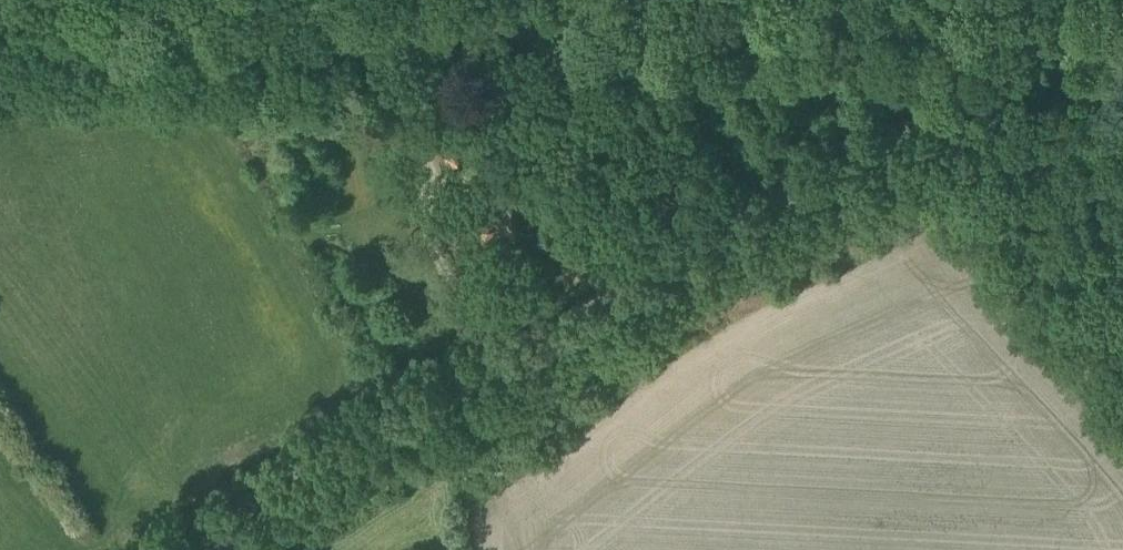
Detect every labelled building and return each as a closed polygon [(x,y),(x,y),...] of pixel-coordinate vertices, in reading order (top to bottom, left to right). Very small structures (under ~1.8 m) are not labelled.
[(512,227),(528,218),(510,185),(493,195),(500,208),(475,223),(484,240),(511,226),(512,227)]
